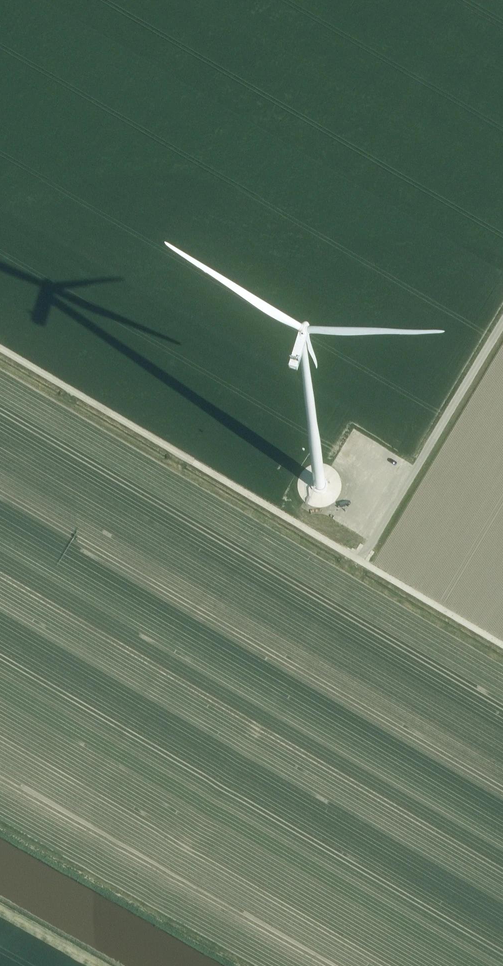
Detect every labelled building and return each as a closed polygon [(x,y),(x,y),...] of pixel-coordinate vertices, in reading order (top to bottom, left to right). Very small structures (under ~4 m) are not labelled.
[(325,486),(325,485),(325,484),(325,483),(324,482),(324,481),(323,481),(323,480),(322,480),(321,479),(320,479),(319,479),(318,479),(317,479),(316,480),(315,480),(315,481),(314,481),(314,482),(313,483),(313,484),(313,485),(313,486),(313,487),(314,488),(314,489),(315,489),(315,490),(316,490),(317,491),(318,491),(319,491),(320,491),(321,491),(322,490),(323,490),(323,489),(324,489),(324,488),(325,487),(325,486)]
